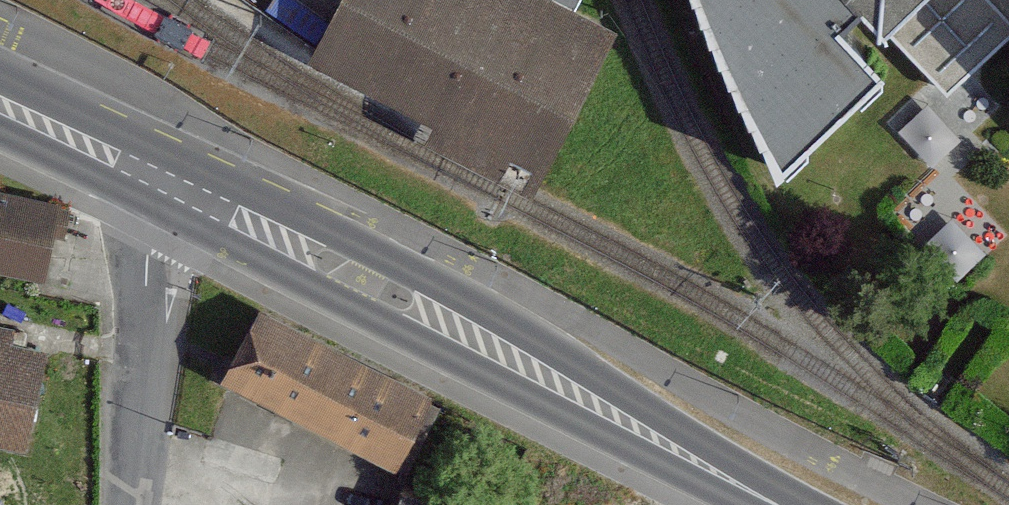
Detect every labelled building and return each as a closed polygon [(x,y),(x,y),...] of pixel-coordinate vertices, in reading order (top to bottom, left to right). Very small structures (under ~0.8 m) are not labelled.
[(322,58),(540,169),(609,33),(568,12),(574,0),(352,0),(322,58)] [(721,57),(776,168),(880,70),(836,24),(861,0),(944,87),(1000,33),(1008,42),(1008,0),(698,0),(721,57)] [(56,203),(0,192),(0,269),(41,277),(56,203)] [(394,464),(430,394),(260,309),(225,378),(394,464)] [(43,348),(8,342),(11,326),(0,324),(0,440),(24,444),(43,348)] [(404,492),(400,504),(448,504),(404,492)]
